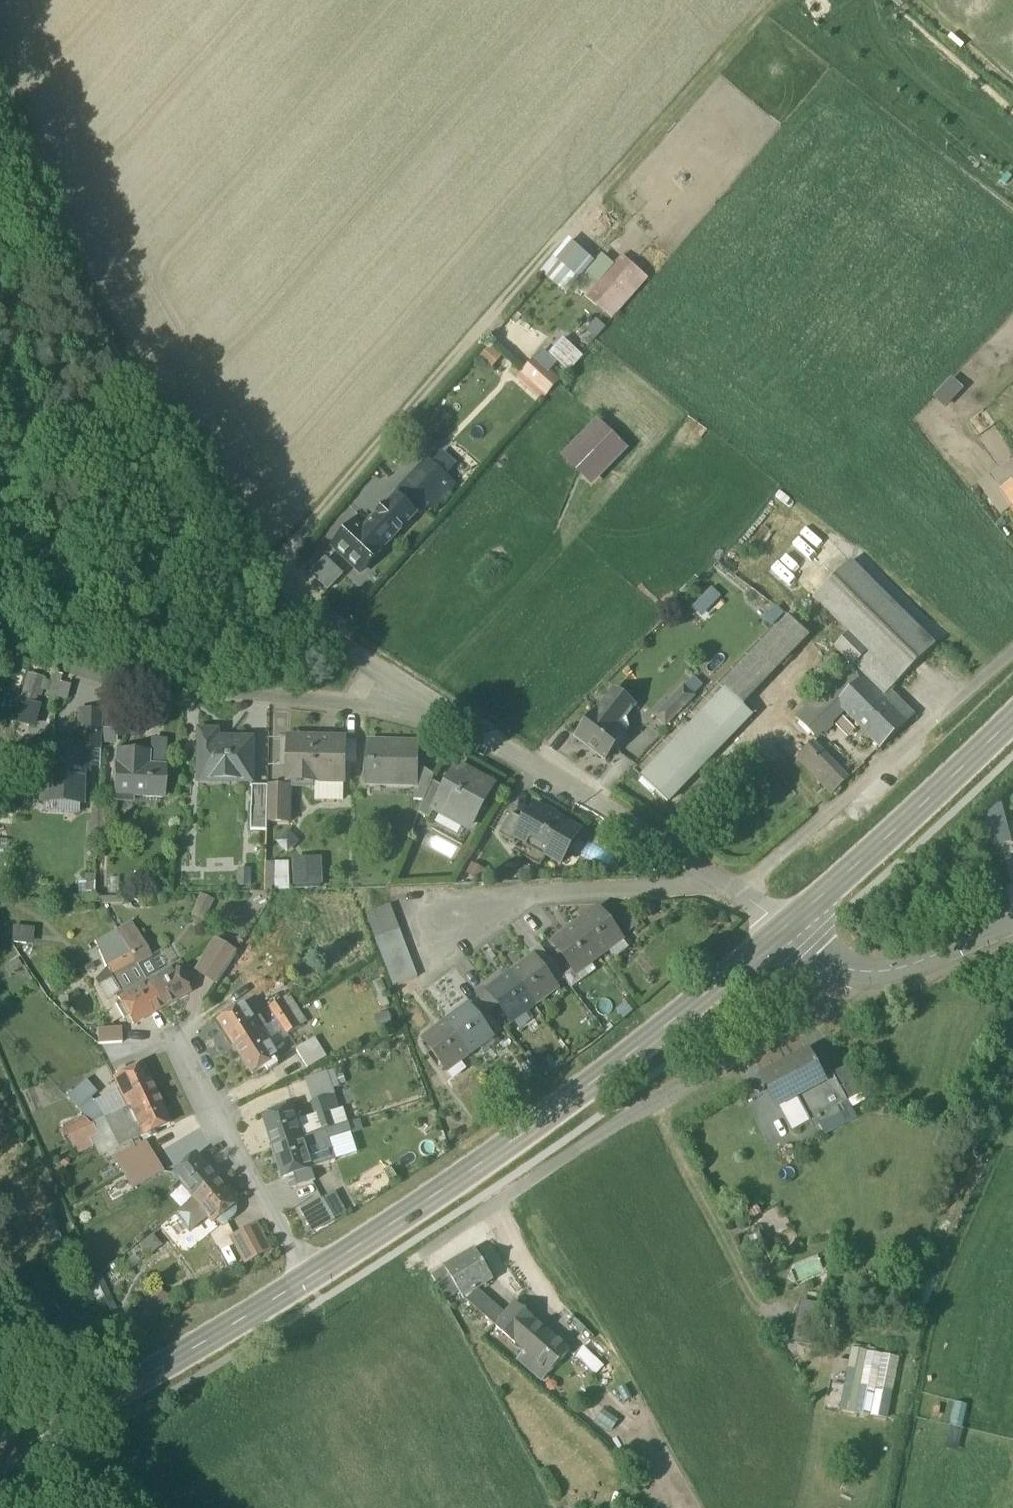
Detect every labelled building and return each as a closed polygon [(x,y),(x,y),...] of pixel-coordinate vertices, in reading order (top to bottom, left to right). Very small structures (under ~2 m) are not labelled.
[(612,322),(650,280),(622,255),(613,265),(601,254),(594,262),(574,245),(546,277),(565,294),(572,286),(612,322)] [(606,328),(596,319),(585,331),(595,340),(606,328)] [(563,338),(548,354),(558,363),(568,372),(583,356),(563,338)] [(489,345),(478,357),(491,368),(502,356),(489,345)] [(534,358),(536,360),(549,372),(558,363),(548,354),(542,349),(534,358)] [(549,394),(560,381),(549,372),(536,360),(525,373),(549,394)] [(549,394),(525,373),(518,381),(542,402),(549,394)] [(947,406),(964,387),(953,377),(935,395),(947,406)] [(595,421),(558,459),(589,489),(626,450),(595,421)] [(436,453),(429,460),(428,460),(397,493),(417,513),(425,503),(432,509),(439,502),(432,496),(448,478),(458,467),(441,452),(439,454),(436,453)] [(1010,509),(1008,507),(1007,508),(997,492),(1012,481),(1012,459),(977,484),(999,516),(1010,509)] [(432,496),(439,502),(455,484),(448,478),(432,496)] [(1007,508),(1008,507),(1012,504),(1012,481),(997,492),(1007,508)] [(363,528),(384,548),(417,513),(397,493),(368,523),(363,528)] [(363,528),(368,523),(361,516),(332,545),(360,572),(384,548),(363,528)] [(327,590),(343,574),(324,557),(308,573),(327,590)] [(865,680),(883,697),(889,691),(934,646),(850,561),(813,598),(848,633),(834,648),(865,680)] [(725,692),(738,704),(805,634),(788,617),(720,688),(725,692)] [(795,718),(814,737),(822,730),(824,733),(831,727),(829,724),(843,712),(838,707),(838,706),(865,680),(850,666),(795,718)] [(47,679),(28,673),(20,700),(38,706),(47,679)] [(60,682),(62,676),(52,673),(45,694),(66,701),(70,685),(60,682)] [(843,712),(880,749),(914,716),(889,691),(883,697),(865,680),(838,706),(838,707),(843,712)] [(653,717),(664,727),(693,697),(683,687),(653,717)] [(615,691),(596,714),(611,726),(625,708),(629,711),(634,706),(632,704),(630,707),(615,695),(617,692),(615,691)] [(632,704),(617,692),(615,695),(630,707),(632,704)] [(709,709),(734,733),(751,716),(738,704),(725,692),(709,709)] [(38,706),(20,700),(13,724),(33,730),(41,707),(38,706)] [(102,705),(101,712),(101,729),(116,730),(117,706),(102,705)] [(611,726),(615,729),(629,711),(625,708),(611,726)] [(641,779),(667,803),(734,733),(709,709),(641,779)] [(100,734),(101,729),(101,712),(79,711),(78,733),(100,734)] [(615,729),(611,726),(596,714),(595,713),(575,739),(603,761),(624,736),(615,729)] [(116,745),(116,730),(101,729),(100,734),(100,745),(116,745)] [(86,749),(99,750),(99,749),(100,749),(100,745),(100,734),(78,733),(77,748),(86,749)] [(228,781),(248,781),(249,742),(215,742),(215,733),(197,733),(196,773),(228,773),(228,781)] [(314,782),(343,783),(343,764),(344,740),(288,739),(287,782),(314,782)] [(150,768),(164,768),(165,740),(151,740),(151,754),(150,768)] [(356,741),(344,740),(343,764),(356,765),(356,741)] [(796,758),(831,795),(847,780),(811,742),(796,758)] [(414,785),(415,785),(415,776),(416,745),(368,744),(367,783),(414,785)] [(42,767),(41,797),(79,798),(78,805),(81,805),(82,770),(85,770),(86,749),(77,748),(43,746),(42,750),(33,749),(33,766),(42,767)] [(130,798),(163,799),(164,768),(150,768),(134,767),(135,754),(116,753),(114,792),(130,793),(130,798)] [(151,754),(135,754),(134,767),(150,768),(151,754)] [(456,768),(454,772),(465,778),(467,774),(456,768)] [(469,772),(467,774),(465,778),(454,772),(444,790),(435,806),(436,807),(471,826),(493,788),(482,782),(483,780),(469,772)] [(196,781),(228,781),(228,773),(196,773),(196,781)] [(413,802),(423,802),(431,782),(433,777),(416,776),(415,776),(415,785),(414,785),(413,802)] [(343,783),(314,782),(314,802),(342,802),(343,783)] [(444,790),(431,782),(423,802),(418,815),(429,820),(436,807),(435,806),(444,790)] [(250,808),(267,808),(267,787),(249,787),(248,808),(250,808)] [(266,823),(288,823),(289,787),(267,787),(267,808),(266,823)] [(41,803),(78,805),(79,798),(41,797),(41,803)] [(78,816),(78,805),(41,803),(40,815),(78,816)] [(998,844),(999,846),(1011,843),(1002,810),(1001,805),(985,817),(993,846),(998,844)] [(516,839),(560,865),(578,833),(533,807),(525,822),(515,838),(516,839)] [(267,808),(250,808),(250,831),(266,831),(266,823),(267,808)] [(97,809),(90,809),(89,837),(96,837),(97,809)] [(105,809),(97,809),(96,837),(104,837),(105,809)] [(498,835),(513,844),(516,839),(515,838),(525,822),(511,814),(498,835)] [(291,858),(292,888),(320,887),(320,858),(291,858)] [(289,862),(273,863),(274,892),(290,892),(289,862)] [(273,863),(265,863),(264,892),(274,892),(273,863)] [(251,870),(237,869),(237,887),(251,888),(251,870)] [(214,900),(201,895),(190,917),(204,923),(214,900)] [(610,913),(625,932),(636,923),(621,904),(610,913)] [(366,914),(371,927),(393,918),(389,906),(366,914)] [(598,911),(576,928),(598,958),(608,950),(605,947),(618,937),(598,911)] [(398,930),(393,918),(371,927),(375,938),(398,930)] [(122,942),(136,934),(129,923),(115,930),(116,932),(122,942)] [(13,928),(12,943),(26,944),(27,929),(13,928)] [(589,965),(598,958),(576,928),(554,945),(575,971),(587,962),(589,965)] [(402,942),(398,930),(375,938),(380,950),(402,942)] [(104,966),(128,952),(122,942),(116,932),(95,943),(104,966)] [(136,934),(122,942),(128,952),(135,965),(149,957),(136,934)] [(628,950),(618,937),(605,947),(608,950),(615,960),(628,950)] [(196,971),(216,984),(236,954),(216,941),(196,971)] [(407,953),(402,942),(380,950),(384,962),(407,953)] [(560,973),(540,947),(531,954),(534,959),(535,958),(551,979),(560,973)] [(162,950),(149,957),(159,974),(172,967),(162,950)] [(111,978),(112,978),(135,965),(128,952),(104,966),(106,969),(111,978)] [(411,965),(407,953),(384,962),(388,974),(411,965)] [(135,965),(145,982),(159,974),(149,957),(135,965)] [(534,959),(511,976),(534,1006),(545,997),(542,994),(555,984),(551,979),(535,958),(534,959)] [(594,972),(589,965),(587,962),(575,971),(583,982),(594,972)] [(179,963),(174,966),(182,981),(187,978),(179,963)] [(145,982),(135,965),(112,978),(122,995),(145,982)] [(416,977),(411,965),(388,974),(393,986),(414,978),(416,977)] [(172,967),(159,974),(145,982),(160,1008),(189,993),(182,981),(174,966),(172,967)] [(116,995),(117,998),(122,995),(112,978),(111,978),(106,969),(94,981),(106,1001),(116,995)] [(523,1014),(534,1006),(511,976),(488,994),(499,1008),(508,1020),(509,1019),(520,1011),(523,1014)] [(160,1008),(145,982),(122,995),(117,998),(121,1003),(116,1006),(123,1019),(128,1016),(133,1024),(160,1008)] [(475,996),(490,1015),(499,1008),(488,994),(484,989),(475,996)] [(289,994),(280,1000),(289,1013),(298,1007),(289,994)] [(269,1007),(277,1020),(289,1013),(280,1000),(269,1007)] [(219,1021),(235,1047),(260,1031),(244,1005),(219,1021)] [(306,1021),(298,1007),(289,1013),(298,1027),(306,1021)] [(469,1007),(446,1025),(469,1054),(480,1045),(477,1041),(487,1033),(489,1033),(469,1007)] [(520,1011),(509,1019),(518,1031),(529,1022),(523,1014),(520,1011)] [(388,1012),(373,1016),(377,1031),(392,1028),(388,1012)] [(298,1027),(289,1013),(277,1020),(286,1034),(298,1027)] [(288,1037),(286,1034),(277,1020),(260,1031),(271,1048),(288,1037)] [(459,1061),(469,1054),(446,1025),(424,1041),(442,1068),(456,1057),(459,1061)] [(97,1030),(98,1045),(121,1043),(121,1028),(97,1030)] [(271,1048),(260,1031),(235,1047),(252,1074),(277,1058),(271,1048)] [(477,1041),(480,1045),(485,1052),(496,1044),(487,1033),(477,1041)] [(295,1049),(307,1068),(326,1057),(314,1038),(295,1049)] [(762,1078),(778,1107),(795,1098),(821,1084),(806,1055),(762,1078)] [(466,1070),(459,1061),(456,1057),(442,1068),(452,1081),(466,1070)] [(543,1060),(532,1068),(541,1080),(552,1072),(543,1060)] [(118,1090),(127,1108),(154,1095),(141,1067),(113,1080),(118,1090)] [(305,1080),(312,1102),(332,1095),(334,1094),(332,1089),(339,1087),(333,1071),(305,1080)] [(510,1076),(500,1083),(508,1093),(518,1086),(510,1076)] [(81,1117),(89,1126),(92,1125),(103,1119),(104,1119),(106,1118),(91,1102),(89,1100),(97,1093),(84,1079),(63,1097),(81,1117)] [(795,1098),(808,1123),(844,1103),(831,1079),(821,1084),(795,1098)] [(118,1090),(91,1102),(106,1118),(127,1108),(118,1090)] [(154,1095),(127,1108),(141,1137),(168,1124),(154,1095)] [(316,1117),(330,1112),(337,1110),(332,1095),(312,1102),(311,1102),(316,1115),(316,1117)] [(272,1108),(273,1113),(285,1109),(283,1104),(272,1108)] [(263,1116),(273,1147),(303,1138),(297,1121),(292,1107),(285,1109),(273,1113),(263,1116)] [(118,1148),(141,1137),(127,1108),(106,1118),(104,1119),(103,1119),(118,1148)] [(342,1108),(337,1110),(330,1112),(334,1128),(348,1123),(342,1108)] [(316,1117),(321,1132),(334,1128),(330,1112),(316,1117)] [(316,1115),(297,1121),(303,1138),(321,1132),(316,1117),(316,1115)] [(89,1126),(81,1117),(60,1126),(74,1156),(93,1148),(88,1139),(96,1135),(92,1125),(89,1126)] [(103,1119),(92,1125),(96,1135),(88,1139),(93,1148),(98,1158),(118,1148),(103,1119)] [(312,1168),(312,1169),(335,1161),(328,1140),(351,1133),(348,1123),(334,1128),(321,1132),(303,1138),(312,1168)] [(328,1140),(335,1161),(357,1153),(351,1133),(328,1140)] [(312,1168),(303,1138),(273,1147),(283,1178),(293,1174),(312,1168)] [(106,1163),(115,1178),(150,1158),(141,1142),(106,1163)] [(172,1174),(193,1199),(216,1179),(196,1155),(172,1174)] [(159,1173),(150,1158),(115,1178),(124,1193),(159,1173)] [(312,1169),(312,1168),(293,1174),(297,1187),(315,1181),(311,1169),(312,1169)] [(193,1199),(208,1217),(213,1223),(236,1204),(216,1179),(193,1199)] [(333,1194),(302,1212),(313,1231),(344,1214),(333,1194)] [(189,1233),(208,1217),(193,1199),(174,1214),(189,1233)] [(229,1237),(244,1265),(273,1250),(258,1222),(229,1237)] [(152,1235),(138,1247),(147,1258),(161,1246),(152,1235)] [(497,1272),(505,1265),(487,1243),(479,1249),(497,1272)] [(457,1295),(460,1300),(475,1291),(491,1282),(475,1253),(444,1270),(443,1270),(457,1295)] [(431,1277),(444,1302),(457,1295),(443,1270),(431,1277)] [(102,1276),(95,1279),(107,1307),(114,1304),(102,1276)] [(168,1296),(151,1288),(144,1303),(147,1302),(157,1312),(157,1313),(161,1313),(166,1300),(168,1296)] [(460,1300),(494,1328),(504,1317),(475,1291),(460,1300)] [(166,1300),(161,1313),(168,1317),(174,1304),(166,1300)] [(794,1342),(815,1346),(815,1343),(823,1306),(802,1302),(794,1342)] [(548,1372),(550,1374),(569,1351),(514,1305),(504,1317),(494,1328),(523,1352),(548,1372)] [(575,1355),(590,1367),(596,1360),(582,1347),(575,1355)] [(824,1409),(885,1421),(898,1359),(836,1347),(824,1409)] [(548,1372),(523,1352),(515,1362),(540,1383),(548,1372)] [(603,1367),(596,1360),(590,1367),(597,1374),(603,1367)]
